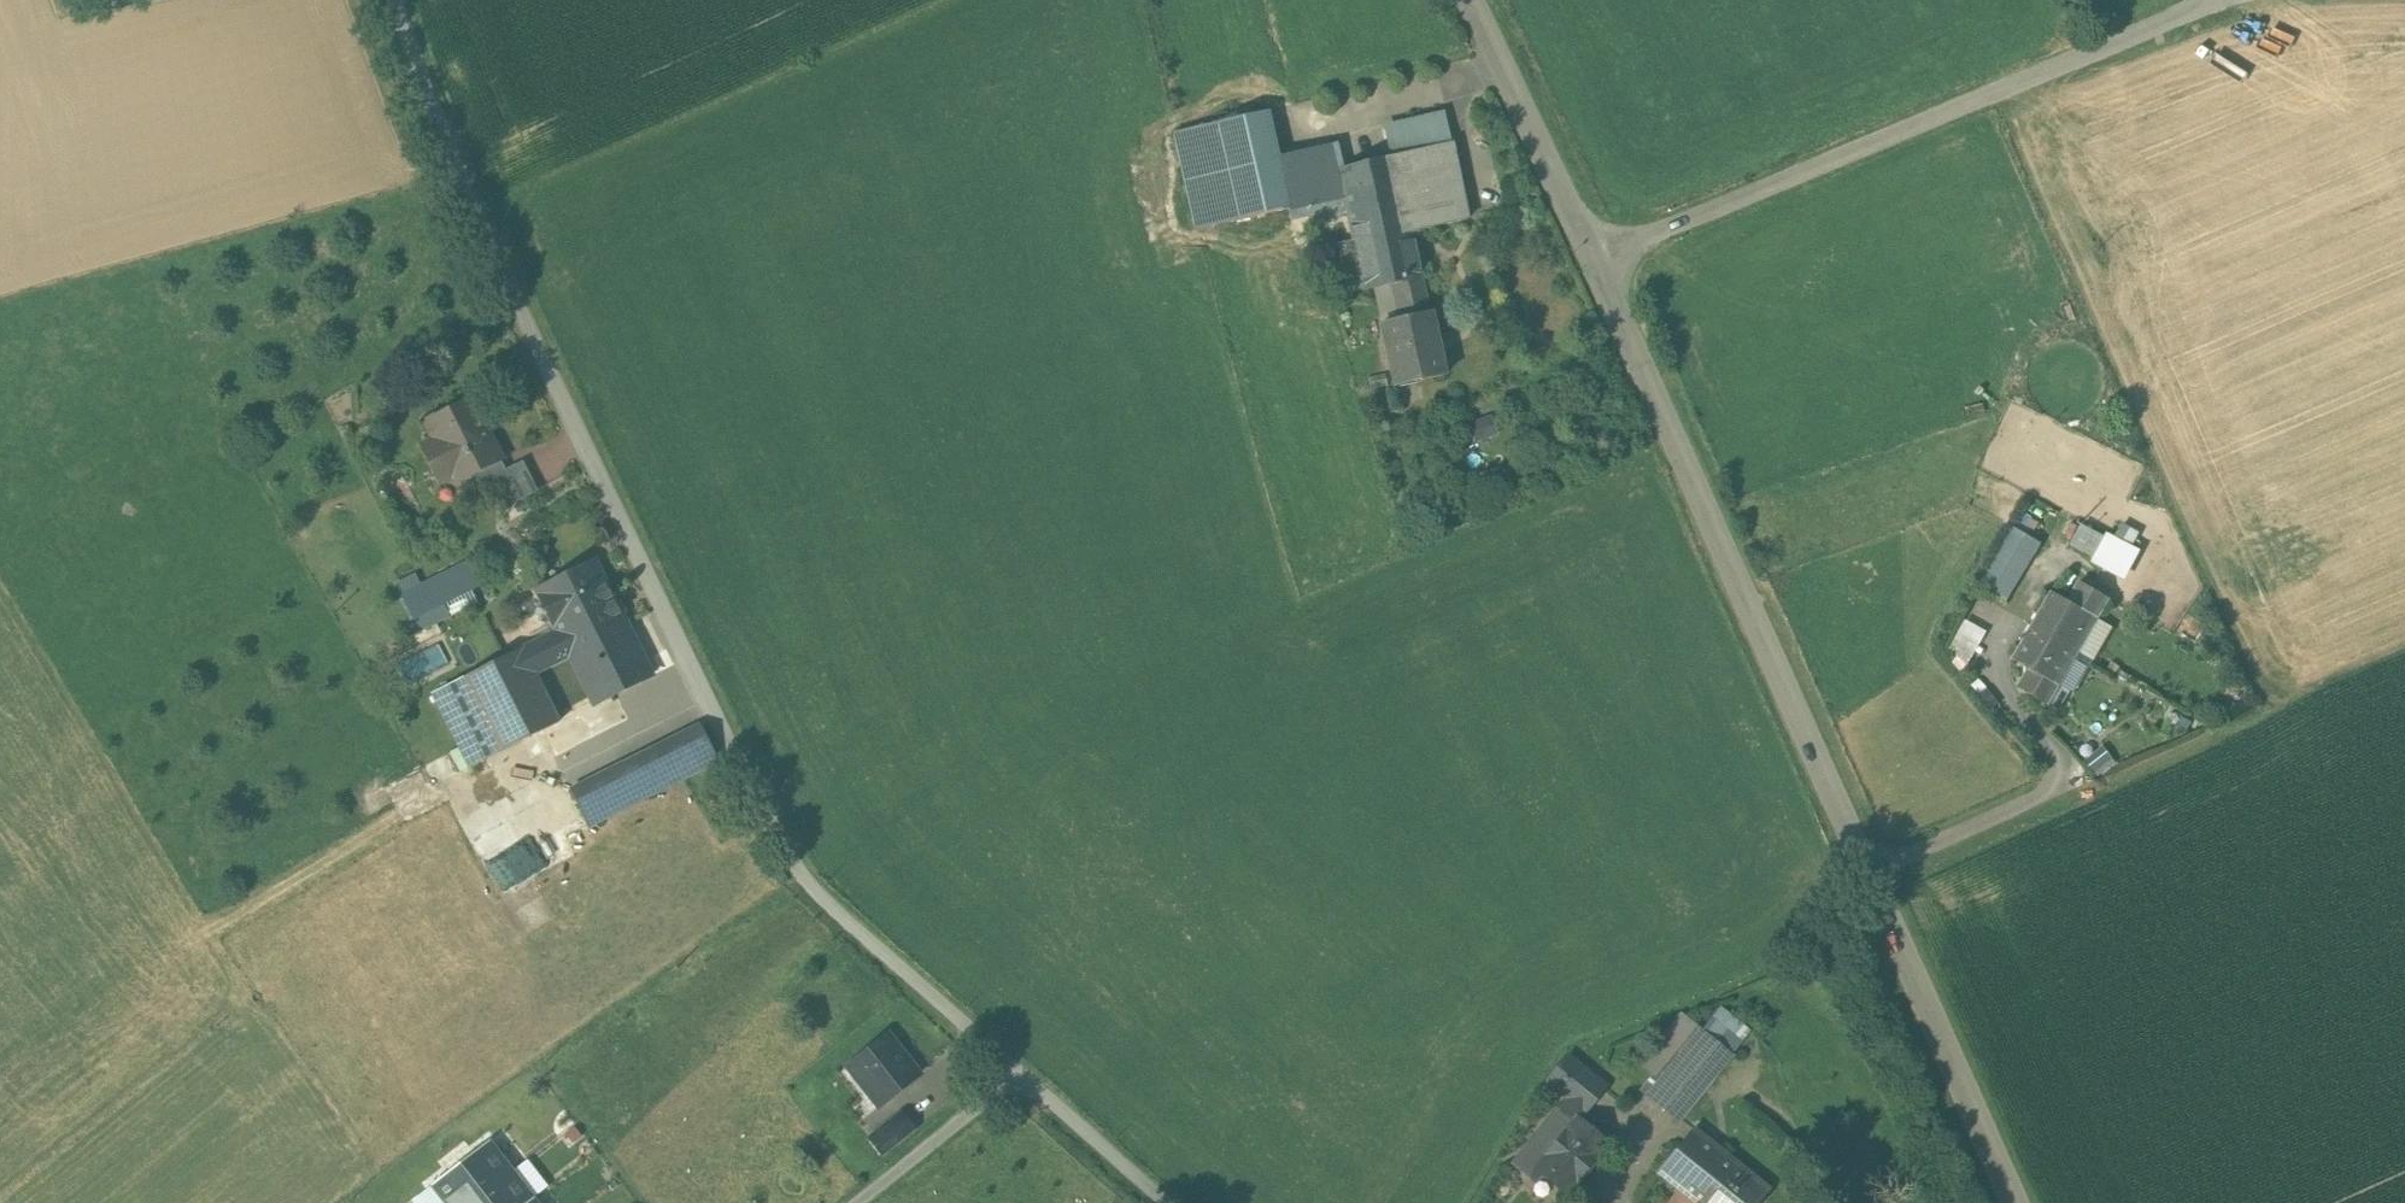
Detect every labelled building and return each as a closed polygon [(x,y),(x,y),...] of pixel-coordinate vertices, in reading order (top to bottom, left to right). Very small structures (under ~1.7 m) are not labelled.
[(1339,170),(1334,146),(1278,159),(1267,111),(1173,131),(1195,230),(1345,196),(1339,170)] [(1451,143),(1394,156),(1411,232),(1422,229),(1422,230),(1467,219),(1451,143)] [(1411,232),(1394,156),(1339,170),(1354,240),(1355,244),(1411,232)] [(1422,229),(1411,232),(1413,244),(1418,243),(1423,234),(1422,230),(1422,229)] [(1411,232),(1355,244),(1358,256),(1365,290),(1392,284),(1421,277),(1413,244),(1411,232)] [(1354,240),(1338,244),(1342,260),(1358,256),(1355,244),(1354,240)] [(1421,277),(1392,284),(1399,319),(1381,323),(1395,386),(1398,386),(1397,380),(1416,376),(1417,381),(1444,375),(1430,312),(1429,313),(1421,277)] [(484,431),(470,403),(471,402),(470,400),(427,422),(436,440),(422,447),(435,473),(449,466),(457,482),(500,460),(485,430),(484,431)] [(1496,414),(1472,417),(1475,438),(1499,435),(1496,414)] [(522,463),(487,480),(501,508),(536,491),(522,463)] [(2144,529),(2124,521),(2119,534),(2083,520),(2071,550),(2133,574),(2143,546),(2138,544),(2144,529)] [(2012,524),(1987,584),(2016,596),(2042,537),(2012,524)] [(463,563),(417,586),(430,611),(476,588),(463,563)] [(593,563),(537,591),(557,631),(561,639),(617,610),(593,563)] [(2068,602),(2052,592),(2033,626),(2076,651),(2107,598),(2080,582),(2068,602)] [(617,610),(561,639),(570,657),(594,705),(650,676),(617,610)] [(1973,661),(1990,628),(1967,617),(1951,650),(1973,661)] [(2076,651),(2033,626),(2014,658),(2030,668),(2019,688),(2046,703),(2076,651)] [(557,631),(520,649),(533,675),(570,657),(561,639),(557,631)] [(520,649),(463,677),(500,752),(557,723),(533,675),(520,649)] [(463,677),(432,693),(469,767),(500,752),(463,677)] [(660,745),(620,765),(620,767),(571,791),(588,824),(716,760),(699,727),(661,747),(660,745)] [(1695,1024),(1641,1091),(1678,1122),(1741,1042),(1711,1018),(1701,1030),(1695,1024)] [(885,1037),(848,1067),(869,1094),(872,1092),(882,1104),(889,1097),(919,1074),(907,1058),(904,1060),(892,1045),(885,1037)] [(1604,1086),(1567,1056),(1547,1081),(1568,1099),(1583,1111),(1584,1111),(1604,1086)] [(1568,1099),(1561,1108),(1560,1107),(1515,1163),(1531,1176),(1537,1169),(1566,1192),(1605,1144),(1576,1120),(1583,1111),(1568,1099)] [(900,1113),(870,1138),(882,1153),(913,1129),(900,1113)] [(1692,1129),(1657,1172),(1696,1202),(1757,1202),(1768,1189),(1692,1129)] [(430,1186),(443,1202),(537,1202),(489,1141),(430,1186)]
